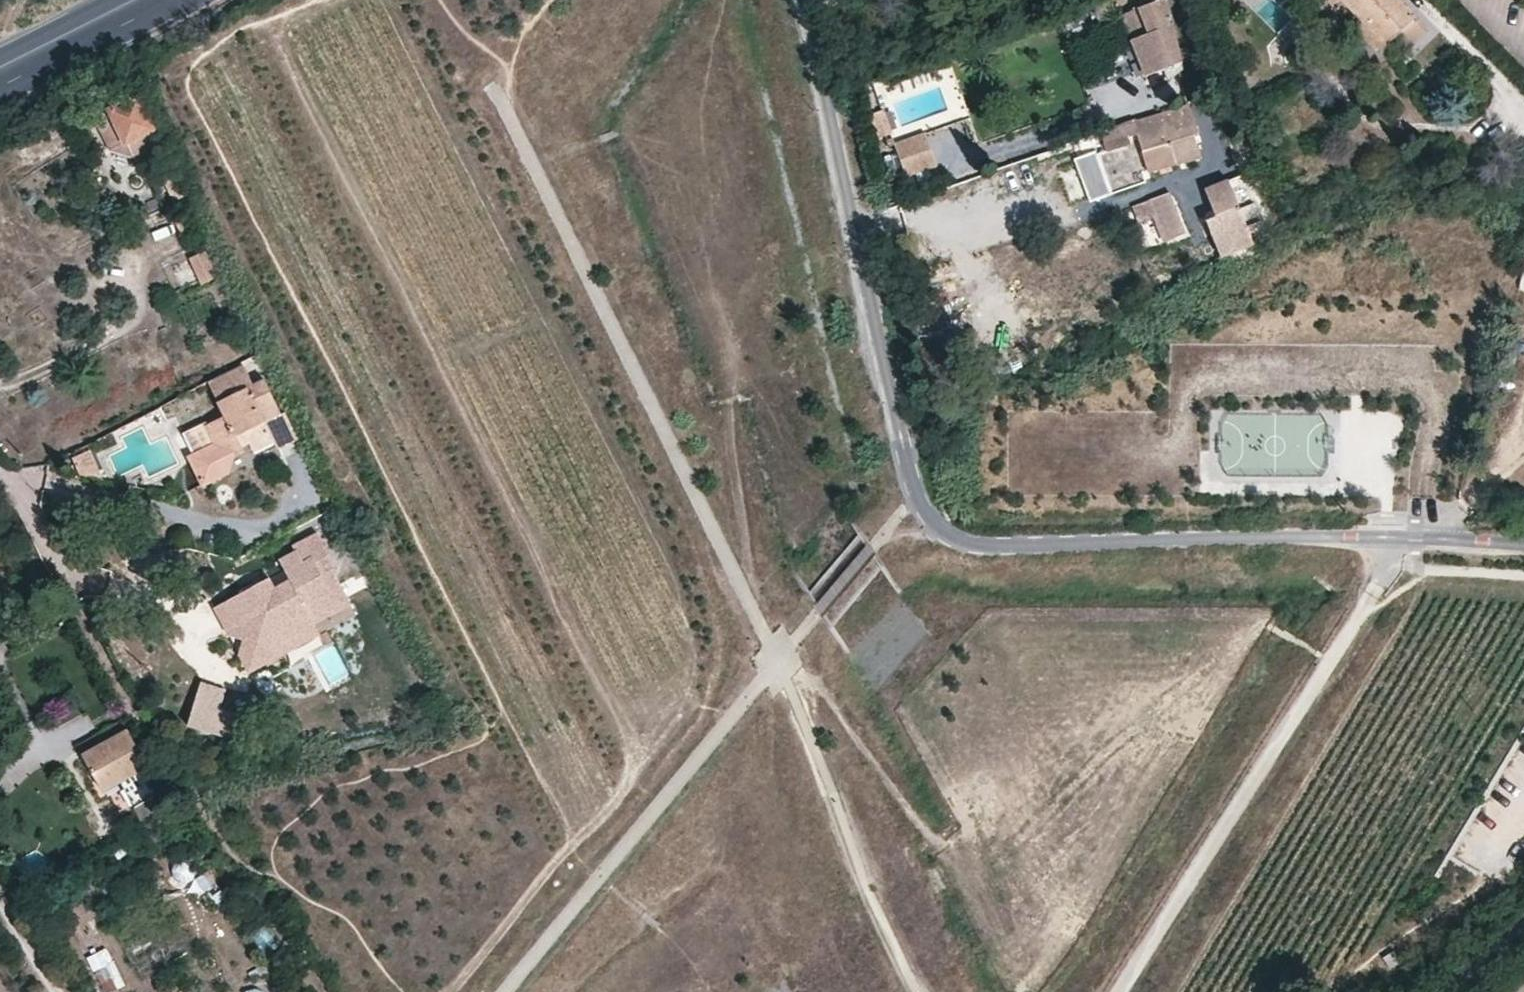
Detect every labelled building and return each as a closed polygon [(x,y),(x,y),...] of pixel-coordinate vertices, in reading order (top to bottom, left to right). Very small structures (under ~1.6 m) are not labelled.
[(1360,22),(1382,46),(1393,37),(1406,51),(1425,33),(1394,0),(1338,0),(1360,22)] [(1129,31),(1143,25),(1135,5),(1121,10),(1129,31)] [(1375,53),(1382,46),(1360,22),(1352,29),(1375,53)] [(1144,78),(1164,74),(1154,35),(1136,40),(1144,78)] [(138,99),(94,119),(110,151),(133,159),(150,150),(154,158),(164,154),(138,99)] [(1196,136),(1188,103),(1134,122),(1152,174),(1162,170),(1173,167),(1197,159),(1191,137),(1196,136)] [(868,111),(874,137),(893,130),(885,106),(868,111)] [(939,166),(927,131),(895,142),(908,177),(939,166)] [(191,214),(168,168),(156,175),(179,222),(183,220),(191,215),(191,214)] [(1225,236),(1233,257),(1251,247),(1228,183),(1204,192),(1213,220),(1213,222),(1209,223),(1216,239),(1225,236)] [(1185,240),(1168,195),(1149,203),(1130,210),(1136,226),(1154,219),(1165,247),(1185,240)] [(1258,206),(1267,236),(1284,224),(1275,200),(1258,206)] [(1204,225),(1218,265),(1233,257),(1225,236),(1216,239),(1209,223),(1204,225)] [(216,283),(203,255),(187,263),(199,290),(216,283)] [(247,380),(238,362),(203,378),(219,413),(200,422),(208,441),(217,459),(237,449),(235,445),(244,441),(249,450),(267,441),(256,418),(274,410),(258,375),(247,380)] [(274,410),(256,418),(267,441),(271,449),(296,437),(282,406),(274,410)] [(208,441),(200,422),(184,429),(192,448),(208,441)] [(222,470),(217,459),(208,441),(192,448),(183,453),(196,482),(222,470)] [(90,446),(71,453),(80,478),(99,471),(90,446)] [(291,580),(304,605),(332,590),(323,574),(331,570),(337,567),(319,533),(294,546),(297,552),(281,560),(286,569),(291,580)] [(253,586),(267,611),(251,620),(244,637),(237,654),(249,669),(319,633),(313,622),(349,604),(331,570),(323,574),(332,590),(304,605),(291,580),(274,588),(269,578),(253,586)] [(267,611),(253,586),(214,607),(227,631),(244,637),(251,620),(267,611)] [(224,689),(200,682),(187,725),(230,738),(237,714),(218,708),(224,689)] [(117,775),(145,824),(174,807),(128,726),(82,751),(101,785),(117,775)] [(95,968),(104,989),(116,983),(107,963),(95,968)] [(272,982),(267,974),(258,979),(262,987),(272,982)]
